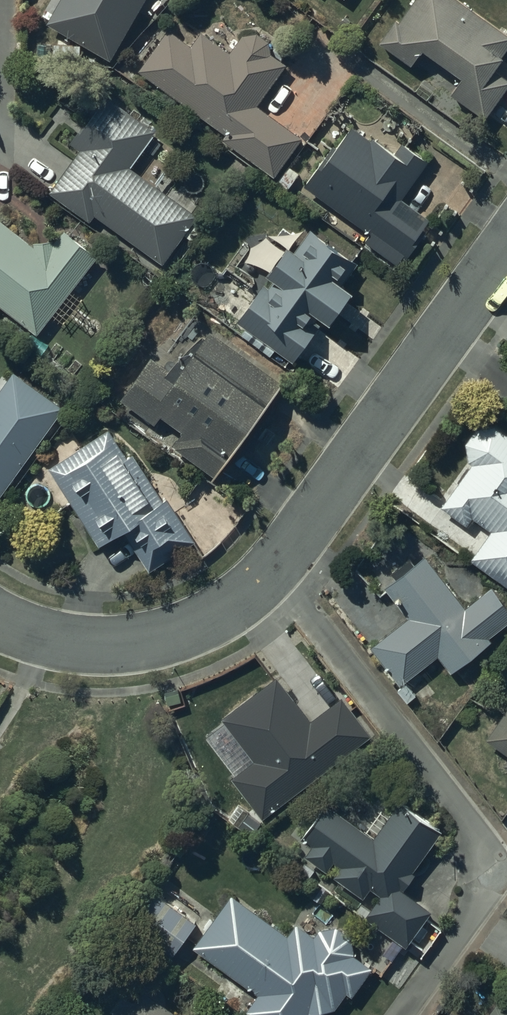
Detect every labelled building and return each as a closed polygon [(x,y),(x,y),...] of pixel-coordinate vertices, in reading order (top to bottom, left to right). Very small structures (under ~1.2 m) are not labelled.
[(48,19),(112,54),(142,0),(58,0),(48,19)] [(379,37),(411,61),(423,43),(462,71),(450,88),(485,113),(506,83),(506,75),(493,65),(506,45),(506,32),(463,0),(412,0),(400,17),(396,14),(379,37)] [(168,27),(139,65),(227,131),(224,135),(273,172),(301,134),(255,102),(285,59),(271,49),(268,38),(257,28),(241,31),(228,47),(201,28),(189,43),(168,27)] [(80,144),(48,187),(90,216),(93,212),(161,261),(182,232),(192,240),(202,226),(192,219),(197,212),(129,164),(154,129),(104,92),(71,137),(80,144)] [(351,117),(303,182),(368,229),(363,236),(396,260),(401,253),(407,256),(427,228),(422,225),(430,214),(402,193),(428,157),(402,138),(395,148),(351,117)] [(62,225),(54,237),(30,239),(0,217),(0,303),(38,331),(97,250),(62,225)] [(263,280),(238,316),(294,356),(324,314),(327,316),(351,283),(342,277),(356,258),(310,225),(295,246),(288,240),(268,267),(276,272),(268,283),(263,280)] [(151,354),(120,394),(153,419),(161,410),(182,427),(171,440),(212,473),(221,462),(223,460),(226,459),(228,458),(230,457),(232,455),(235,454),(237,452),(239,451),(241,449),(243,448),(245,446),(247,444),(248,442),(250,440),(252,438),(254,436),(255,434),(257,432),(258,430),(260,428),(261,426),(262,424),(264,421),(265,419),(266,417),(267,414),(268,412),(269,410),(270,407),(271,405),(271,402),(272,400),(273,397),(273,395),(274,392),(274,389),(284,378),(208,322),(169,366),(151,354)] [(64,405),(13,368),(0,386),(0,494),(64,405)] [(470,556),(506,583),(506,430),(496,422),(476,423),(466,438),(471,462),(441,502),(467,521),(473,513),(491,527),(470,556)] [(106,426),(49,463),(97,541),(123,525),(147,564),(194,535),(168,494),(160,499),(130,450),(124,455),(106,426)] [(371,642),(398,680),(431,657),(442,672),(493,637),(489,632),(506,620),(506,602),(493,582),(463,604),(425,554),(385,581),(408,613),(371,642)] [(263,815),(372,729),(339,692),(310,715),(276,673),(222,716),(254,756),(231,775),(263,815)] [(487,734),(506,748),(506,705),(487,734)] [(412,868),(440,826),(400,798),(375,835),(326,802),(303,836),(312,842),(305,852),(326,866),(331,859),(338,864),(333,871),(363,892),(369,884),(378,891),(364,913),(405,941),(429,907),(402,888),(414,870),(412,868)] [(195,917),(155,890),(130,924),(171,952),(195,917)] [(231,891),(194,943),(257,988),(245,1007),(256,1014),(304,1014),(308,1009),(335,1004),(346,989),(353,993),(371,965),(352,951),(351,934),(338,923),(320,925),(314,933),(296,919),(287,932),(231,891)] [(120,1014),(204,1014),(198,1011),(182,1014),(142,985),(120,1014)] [(497,1000),(486,1013),(486,1014),(506,1014),(506,1002),(497,1000)]
